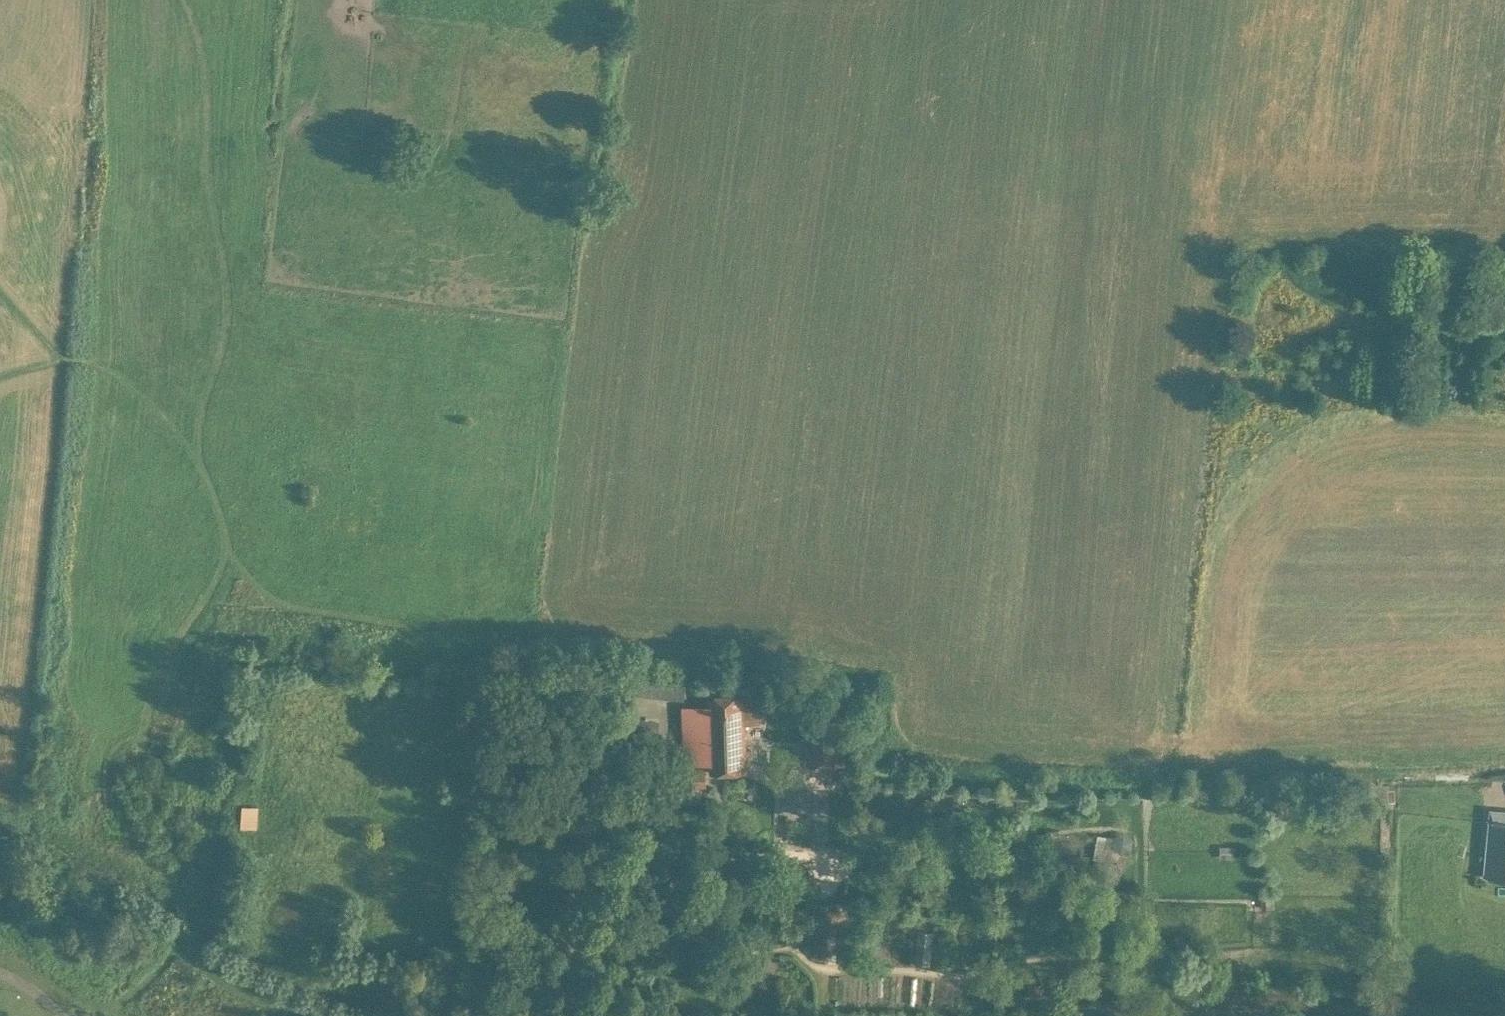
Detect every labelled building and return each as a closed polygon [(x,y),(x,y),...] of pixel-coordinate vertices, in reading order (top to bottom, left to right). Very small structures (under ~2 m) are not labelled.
[(683,695),(685,677),(628,671),(626,690),(683,695)] [(746,770),(745,722),(759,722),(759,692),(710,693),(710,704),(685,704),(686,762),(712,761),(712,771),(746,770)] [(686,768),(686,762),(660,762),(660,782),(683,782),(683,784),(705,783),(705,767),(686,768)] [(242,825),(259,826),(260,804),(244,803),(242,825)] [(1490,808),(1484,875),(1504,876),(1504,809),(1490,808)] [(1121,853),(1132,849),(1133,838),(1123,831),(1114,835),(1113,845),(1121,853)] [(792,839),(791,834),(785,834),(786,849),(807,848),(807,839),(792,839)] [(1228,842),(1216,843),(1215,855),(1228,856),(1228,842)] [(1262,904),(1273,904),(1273,892),(1261,893),(1262,904)] [(926,940),(916,941),(918,963),(928,962),(926,940)] [(1025,1006),(1037,1004),(1032,983),(1021,986),(1025,1006)]
